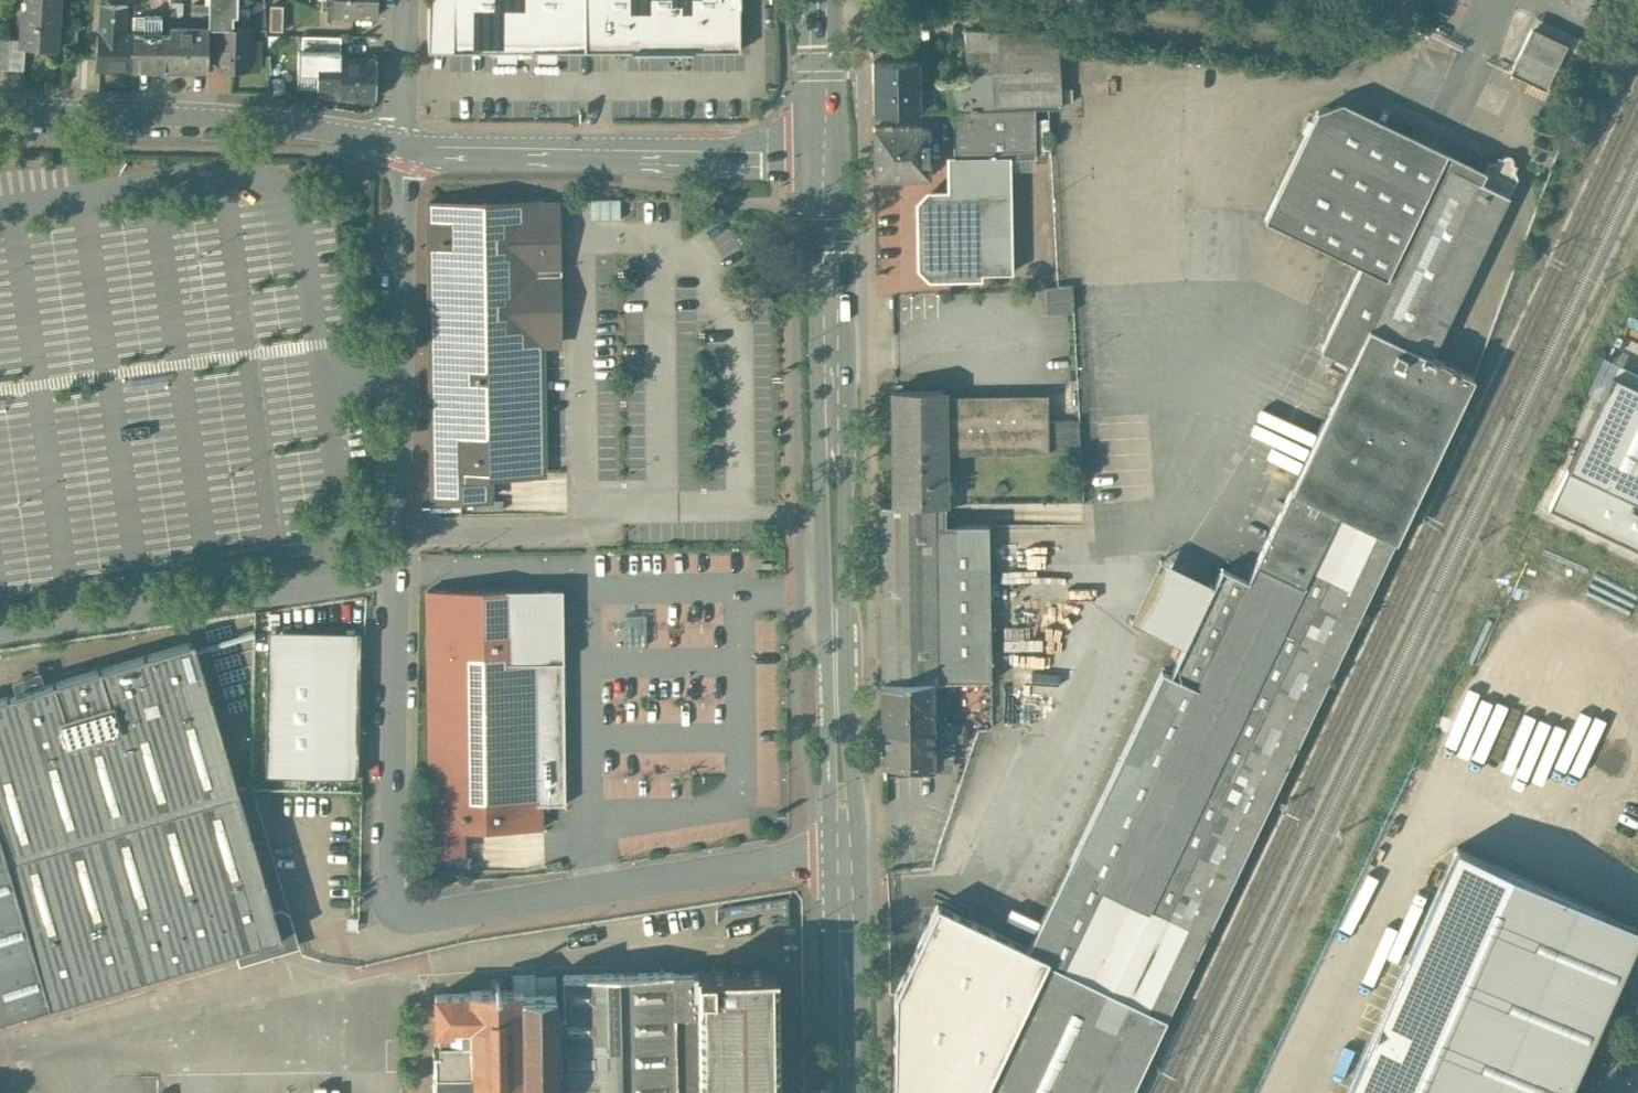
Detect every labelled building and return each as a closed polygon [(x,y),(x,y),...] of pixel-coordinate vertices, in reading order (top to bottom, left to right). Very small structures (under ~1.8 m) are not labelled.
[(27,10),(22,10),(19,46),(55,49),(59,0),(28,0),(27,10)] [(271,0),(257,0),(256,27),(270,28),(271,0)] [(332,14),(378,15),(378,0),(333,0),(332,14)] [(428,51),(525,51),(659,50),(740,50),(740,0),(429,0),(428,51)] [(284,28),(284,3),(272,3),(272,28),(284,28)] [(127,7),(102,6),(100,33),(126,34),(127,7)] [(161,16),(145,15),(144,34),(161,34),(161,16)] [(1563,40),(1567,30),(1534,15),(1529,25),(1563,40)] [(250,29),(220,28),(219,69),(257,70),(258,54),(249,54),(250,29)] [(1565,44),(1531,28),(1511,70),(1545,86),(1565,44)] [(208,29),(170,29),(170,34),(169,68),(208,69),(208,29)] [(1035,31),(965,29),(967,82),(951,83),(951,85),(952,111),(1034,108),(1046,108),(1044,39),(1035,31)] [(78,31),(66,30),(65,48),(76,48),(78,31)] [(126,34),(100,33),(97,66),(133,67),(134,34),(126,34)] [(144,34),(134,34),(133,67),(169,68),(170,34),(161,34),(144,34)] [(0,40),(0,69),(7,69),(10,40),(0,40)] [(1565,44),(1545,86),(1558,92),(1578,51),(1565,44)] [(342,58),(319,58),(318,87),(341,87),(342,58)] [(376,59),(342,58),(341,87),(341,96),(375,97),(376,59)] [(918,61),(873,61),(874,111),(952,111),(951,85),(923,86),(923,73),(918,73),(918,61)] [(1443,162),(1328,106),(1317,110),(1265,218),(1361,265),(1321,349),(1351,363),(1369,327),(1447,165),(1443,163),(1443,162)] [(1034,108),(953,111),(954,158),(954,159),(954,196),(930,196),(922,204),(923,267),(930,274),(981,273),(1011,272),(1010,157),(1035,157),(1034,108)] [(928,126),(874,126),(874,175),(929,174),(928,126)] [(1505,158),(1501,159),(1499,158),(1497,162),(1491,164),(1491,163),(1488,164),(1480,181),(1508,195),(1517,178),(1516,175),(1515,176),(1513,170),(1515,166),(1512,164),(1511,162),(1511,161),(1505,158)] [(1447,165),(1369,327),(1430,357),(1431,356),(1508,195),(1480,181),(1447,165)] [(620,199),(589,200),(590,220),(620,219),(620,199)] [(501,201),(501,202),(485,202),(485,201),(483,201),(483,202),(467,203),(467,202),(465,202),(465,203),(449,203),(449,202),(447,202),(447,203),(431,203),(431,202),(428,202),(428,205),(429,205),(429,226),(428,226),(427,229),(429,229),(429,251),(428,251),(428,253),(430,253),(430,275),(428,275),(428,277),(430,277),(430,299),(429,299),(429,302),(430,302),(431,323),(429,326),(431,326),(431,348),(429,348),(429,350),(431,351),(431,372),(430,372),(430,375),(431,375),(432,396),(430,396),(430,399),(432,399),(432,417),(430,417),(430,420),(432,420),(432,438),(431,438),(431,442),(432,442),(433,462),(431,462),(431,464),(433,464),(433,497),(432,497),(432,500),(435,500),(435,499),(460,499),(460,500),(463,500),(463,499),(488,498),(488,499),(491,499),(491,496),(490,496),(489,474),(514,474),(517,474),(541,473),(541,474),(543,474),(543,442),(544,442),(544,439),(542,439),(542,420),(544,420),(543,417),(542,417),(542,398),(543,398),(543,395),(542,395),(541,373),(543,373),(543,370),(541,370),(541,348),(542,348),(543,345),(541,345),(541,344),(556,343),(559,344),(559,341),(558,323),(559,320),(558,320),(558,298),(558,295),(557,273),(555,273),(541,273),(541,271),(540,271),(540,256),(541,256),(541,253),(540,253),(539,253),(539,240),(541,240),(541,237),(539,237),(539,224),(541,224),(541,222),(541,221),(538,221),(538,214),(538,207),(540,207),(540,204),(540,203),(540,200),(537,201),(537,202),(521,202),(521,201),(519,201),(519,202),(503,202),(503,201),(501,201)] [(557,237),(557,222),(541,222),(541,224),(539,224),(539,237),(541,237),(541,240),(539,240),(540,253),(541,253),(541,256),(540,256),(540,271),(541,271),(541,273),(555,273),(557,273),(558,273),(558,271),(557,270),(557,240),(557,237)] [(1069,285),(1044,287),(1045,300),(1070,298),(1069,285)] [(1070,299),(1045,300),(1046,313),(1071,312),(1070,299)] [(1351,364),(1292,489),(1340,512),(1395,539),(1473,376),(1431,356),(1430,357),(1369,327),(1351,363),(1351,364)] [(1611,374),(1548,507),(1637,549),(1637,387),(1611,374)] [(943,390),(893,390),(894,504),(935,504),(945,503),(945,451),(944,404),(943,390)] [(1048,403),(944,404),(945,451),(962,451),(962,452),(1049,451),(1049,449),(1048,420),(1048,403)] [(1080,449),(1079,420),(1048,420),(1049,449),(1080,449)] [(1292,489),(1248,580),(1065,969),(1064,970),(1108,991),(1340,512),(1292,489)] [(988,525),(945,525),(945,503),(935,504),(937,681),(957,681),(990,681),(991,681),(988,525)] [(894,504),(879,504),(882,681),(933,680),(933,681),(937,681),(935,504),(894,504)] [(1395,539),(1340,512),(1108,991),(1166,1018),(1395,539)] [(1162,670),(1028,948),(1029,948),(1049,958),(1047,961),(1065,969),(1248,580),(1222,568),(1172,675),(1162,670)] [(551,589),(426,590),(431,855),(456,855),(456,829),(541,828),(541,798),(563,798),(561,683),(561,666),(560,625),(551,625),(551,600),(551,589)] [(646,615),(624,615),(624,646),(646,646),(646,615)] [(360,636),(265,634),(262,774),(356,776),(360,636)] [(0,698),(0,845),(48,1006),(49,1006),(49,1007),(250,947),(257,951),(275,946),(278,939),(281,938),(281,937),(282,937),(194,641),(193,642),(193,641),(0,698)] [(882,681),(883,729),(933,728),(933,716),(933,681),(933,680),(882,681)] [(990,681),(957,681),(958,706),(990,706),(990,681)] [(952,723),(939,723),(939,716),(933,716),(933,728),(953,728),(952,723)] [(933,728),(883,729),(883,774),(885,774),(885,772),(934,771),(934,755),(933,728)] [(953,728),(933,728),(934,755),(953,755),(953,728)] [(762,805),(783,805),(784,744),(763,744),(762,805)] [(0,845),(0,1021),(48,1006),(0,845)] [(1346,1092),(1566,1092),(1637,933),(1637,927),(1456,846),(1346,1092)] [(937,905),(895,993),(894,1092),(984,1092),(1047,961),(1049,958),(1029,948),(1028,948),(937,905)] [(984,1092),(1130,1092),(1166,1018),(1108,991),(1064,970),(1065,969),(1047,961),(984,1092)] [(776,970),(698,971),(699,1092),(778,1092),(776,970)] [(563,974),(564,1014),(556,1014),(556,992),(537,993),(536,975),(513,975),(513,990),(471,991),(471,993),(436,994),(436,1032),(461,1031),(461,1045),(461,1047),(461,1051),(461,1071),(435,1072),(435,1092),(699,1092),(698,971),(563,974)] [(453,1035),(448,1034),(445,1035),(442,1036),(439,1038),(437,1041),(435,1044),(435,1046),(435,1049),(435,1051),(436,1053),(437,1055),(439,1057),(441,1059),(443,1060),(445,1061),(447,1061),(451,1061),(454,1060),(456,1058),(458,1056),(459,1055),(461,1052),(461,1051),(461,1050),(461,1045),(460,1043),(459,1041),(458,1039),(456,1037),(453,1035)]
